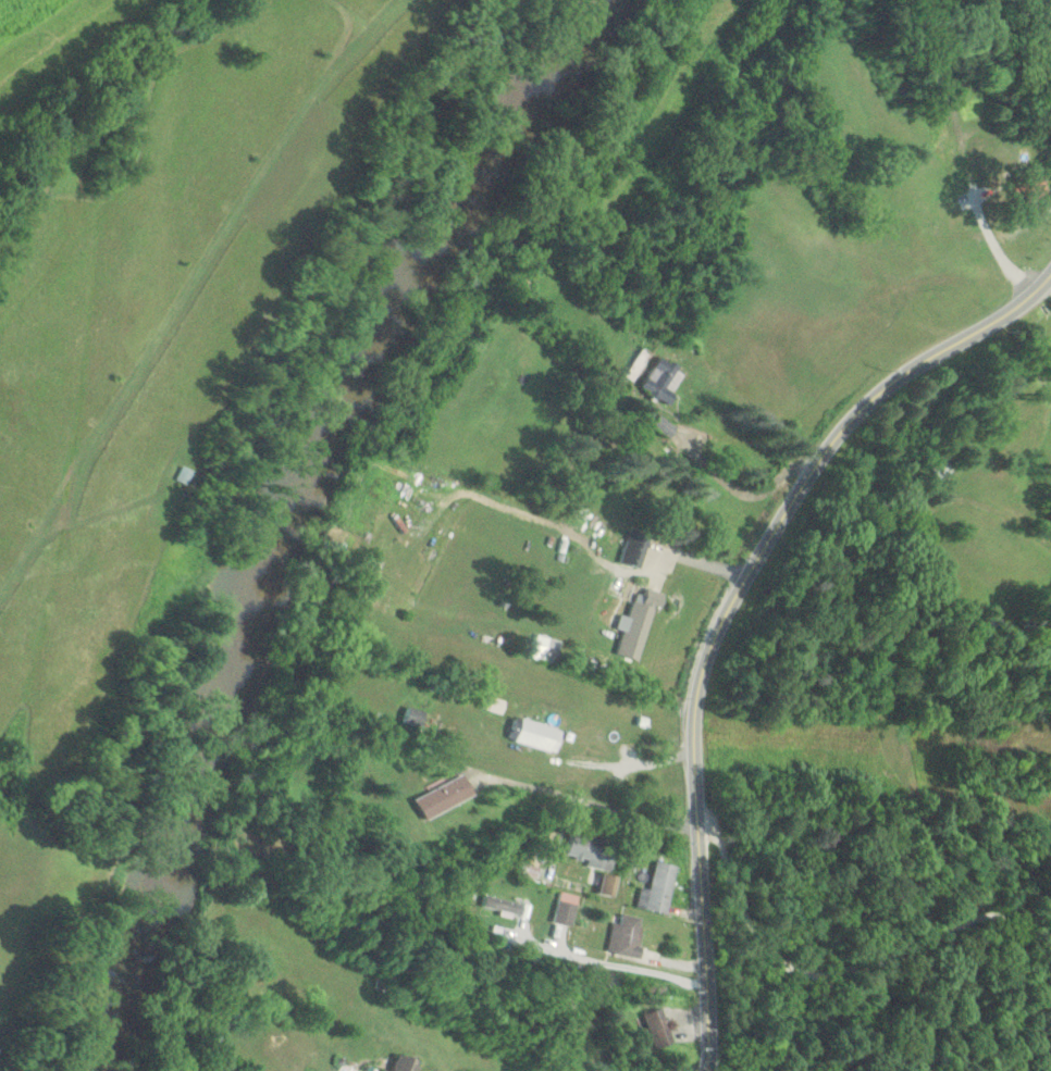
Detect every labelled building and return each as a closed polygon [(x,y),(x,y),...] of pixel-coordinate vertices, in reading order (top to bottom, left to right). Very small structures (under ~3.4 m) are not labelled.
[(1032,193),(1042,190),(1040,182),(1030,185),(1032,193)] [(667,388),(680,371),(662,357),(640,386),(668,407),(677,395),(667,388)] [(956,472),(951,461),(937,468),(942,479),(956,472)] [(186,484),(193,470),(183,466),(177,480),(186,484)] [(640,568),(650,535),(629,528),(619,562),(640,568)] [(516,742),(557,753),(564,729),(522,718),(516,742)] [(476,796),(466,775),(416,798),(426,819),(476,796)] [(588,866),(611,870),(616,840),(571,832),(567,855),(589,858),(588,866)] [(637,908),(669,912),(676,864),(655,861),(651,890),(640,888),(637,908)] [(599,890),(613,896),(619,879),(606,874),(599,890)] [(571,925),(577,905),(560,900),(554,920),(571,925)] [(614,922),(608,951),(644,958),(646,946),(637,944),(642,917),(621,913),(619,923),(614,922)]
